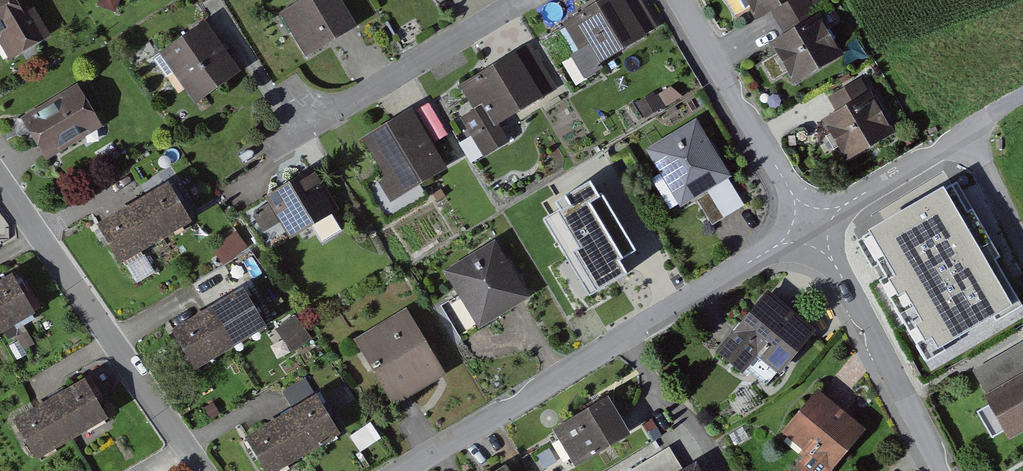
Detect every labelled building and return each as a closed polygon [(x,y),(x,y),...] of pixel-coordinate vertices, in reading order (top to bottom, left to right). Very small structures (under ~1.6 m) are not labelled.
[(10,58),(43,38),(20,0),(0,0),(0,41),(10,58)] [(308,59),(360,28),(343,0),(306,0),(282,15),(308,59)] [(569,27),(593,67),(646,36),(624,0),(613,0),(569,27)] [(760,21),(776,12),(797,0),(748,0),(760,21)] [(821,15),(812,0),(797,0),(776,12),(788,34),(821,15)] [(773,43),(799,87),(847,59),(821,15),(788,34),(773,43)] [(165,49),(196,101),(236,77),(205,25),(165,49)] [(513,142),(502,124),(550,95),(524,52),(464,88),(479,113),(463,123),(485,159),(513,142)] [(838,111),(870,92),(862,77),(829,96),(838,111)] [(24,119),(45,154),(99,122),(77,87),(24,119)] [(823,120),(848,164),(896,136),(870,92),(838,111),(823,120)] [(413,113),(366,140),(402,200),(448,172),(413,113)] [(698,124),(650,153),(684,211),(733,181),(698,124)] [(315,172),(272,198),(294,236),(338,209),(315,172)] [(925,367),(1006,329),(1000,315),(1018,306),(958,180),(858,228),(925,367)] [(96,224),(119,262),(189,220),(166,182),(96,224)] [(596,182),(549,210),(584,267),(630,239),(596,182)] [(496,244),(448,273),(482,330),(530,301),(496,244)] [(32,312),(9,274),(0,279),(0,331),(32,312)] [(171,330),(194,368),(264,326),(241,288),(171,330)] [(784,378),(818,333),(766,293),(719,355),(746,376),(759,359),(784,378)] [(407,309),(356,340),(394,405),(446,374),(407,309)] [(295,315),(280,328),(299,348),(313,335),(295,315)] [(16,420),(39,458),(109,416),(86,378),(16,420)] [(989,401),(1013,441),(1022,435),(1022,380),(989,401)] [(867,432),(817,393),(783,437),(806,455),(797,467),(803,470),(837,470),(867,432)] [(269,470),(281,470),(342,435),(319,397),(249,439),(269,470)] [(555,429),(576,467),(628,437),(607,399),(555,429)] [(539,447),(547,466),(567,458),(559,439),(539,447)]
